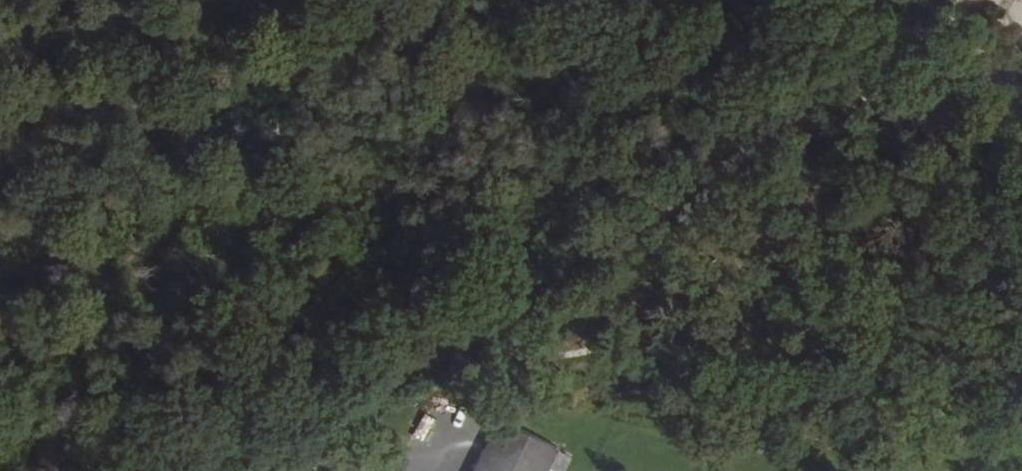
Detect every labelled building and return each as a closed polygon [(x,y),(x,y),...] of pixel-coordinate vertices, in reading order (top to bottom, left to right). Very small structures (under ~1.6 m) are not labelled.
[(550,469),(523,455),(532,434),(501,419),(476,470),(549,470),(550,469)] [(550,469),(560,448),(532,434),(523,455),(550,469)]
